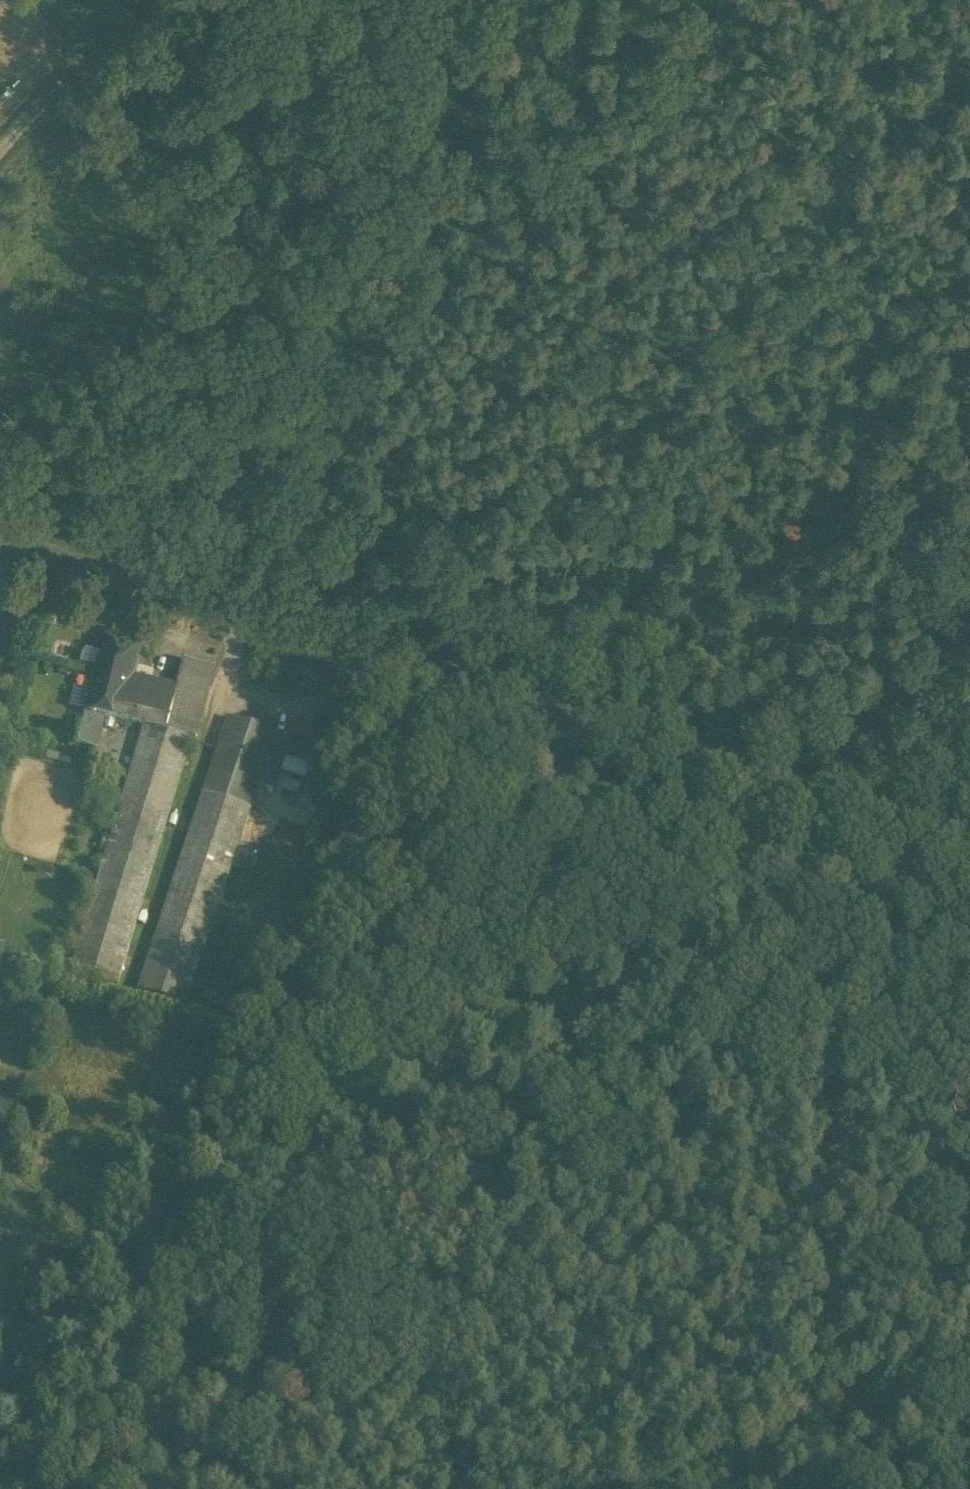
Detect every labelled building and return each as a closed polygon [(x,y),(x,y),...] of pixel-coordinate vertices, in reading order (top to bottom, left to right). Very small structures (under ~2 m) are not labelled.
[(141,619),(137,634),(144,636),(166,642),(170,627),(141,619)] [(137,634),(107,626),(104,640),(96,672),(92,689),(86,713),(105,718),(123,722),(134,676),(144,636),(137,634)] [(96,672),(104,640),(88,636),(80,668),(96,672)] [(177,688),(169,686),(157,731),(192,739),(197,741),(215,667),(184,659),(177,688)] [(169,686),(134,676),(123,722),(145,728),(157,731),(169,686)] [(86,713),(92,689),(75,686),(69,709),(86,713)] [(105,718),(86,713),(78,745),(97,749),(105,718)] [(292,739),(229,718),(217,755),(263,769),(269,771),(281,775),(292,739)] [(157,731),(145,728),(71,971),(117,986),(192,739),(157,731)] [(322,741),(299,733),(285,778),(308,785),(322,741)] [(263,769),(217,755),(139,991),(186,1003),(230,869),(238,845),(263,769)] [(281,775),(269,771),(264,787),(276,791),(281,775)] [(253,850),(238,845),(230,869),(244,874),(253,850)]
